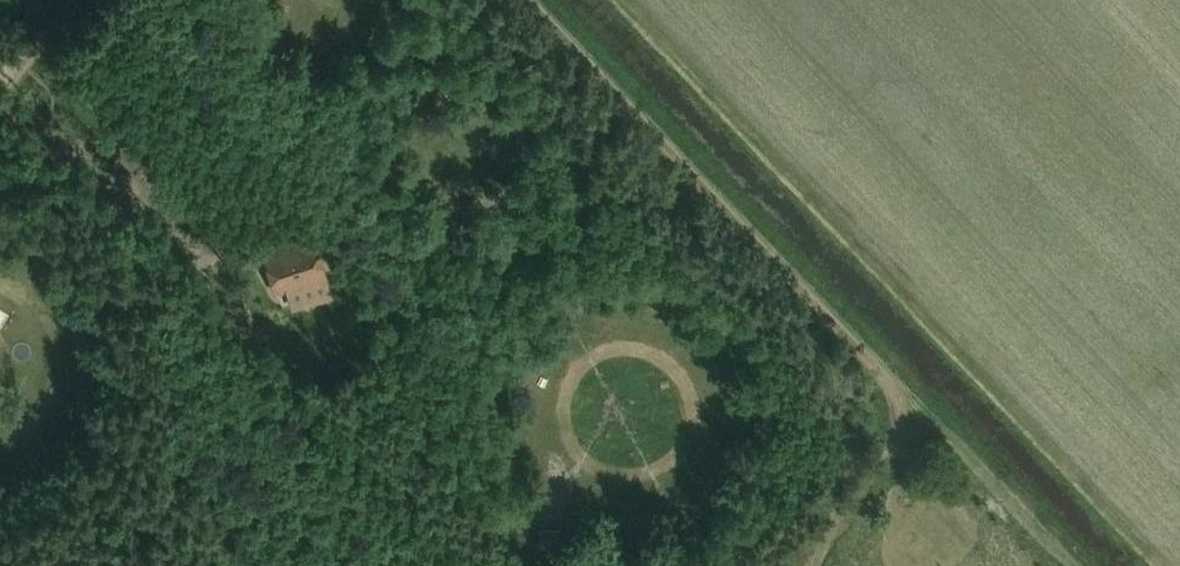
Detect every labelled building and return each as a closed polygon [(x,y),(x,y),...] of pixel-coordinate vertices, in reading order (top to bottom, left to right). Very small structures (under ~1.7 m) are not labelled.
[(329,291),(325,281),(330,279),(314,232),(260,249),(276,297),(301,289),(304,299),(329,291)]
